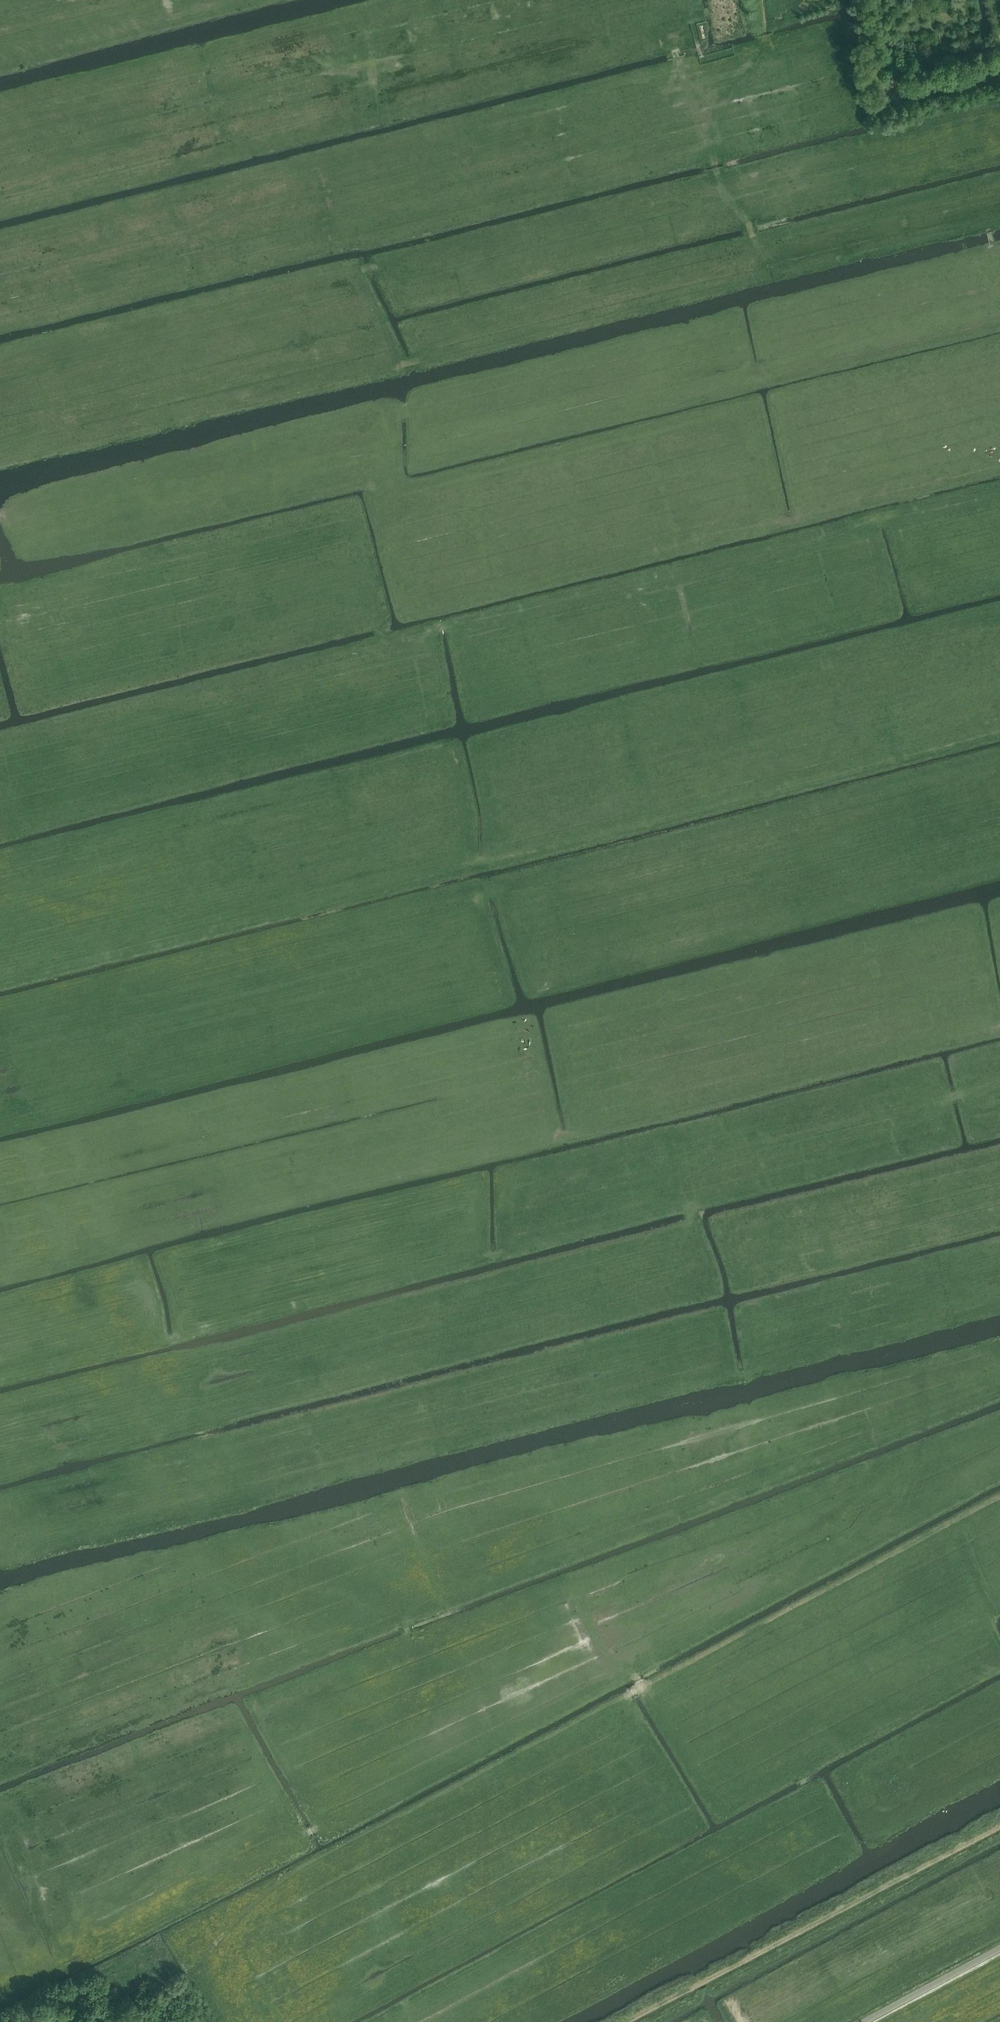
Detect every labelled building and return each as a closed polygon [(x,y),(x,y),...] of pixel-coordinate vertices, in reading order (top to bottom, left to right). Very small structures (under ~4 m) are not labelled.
[(892,80),(889,78),(884,82),(886,89),(890,89),(892,80)]
